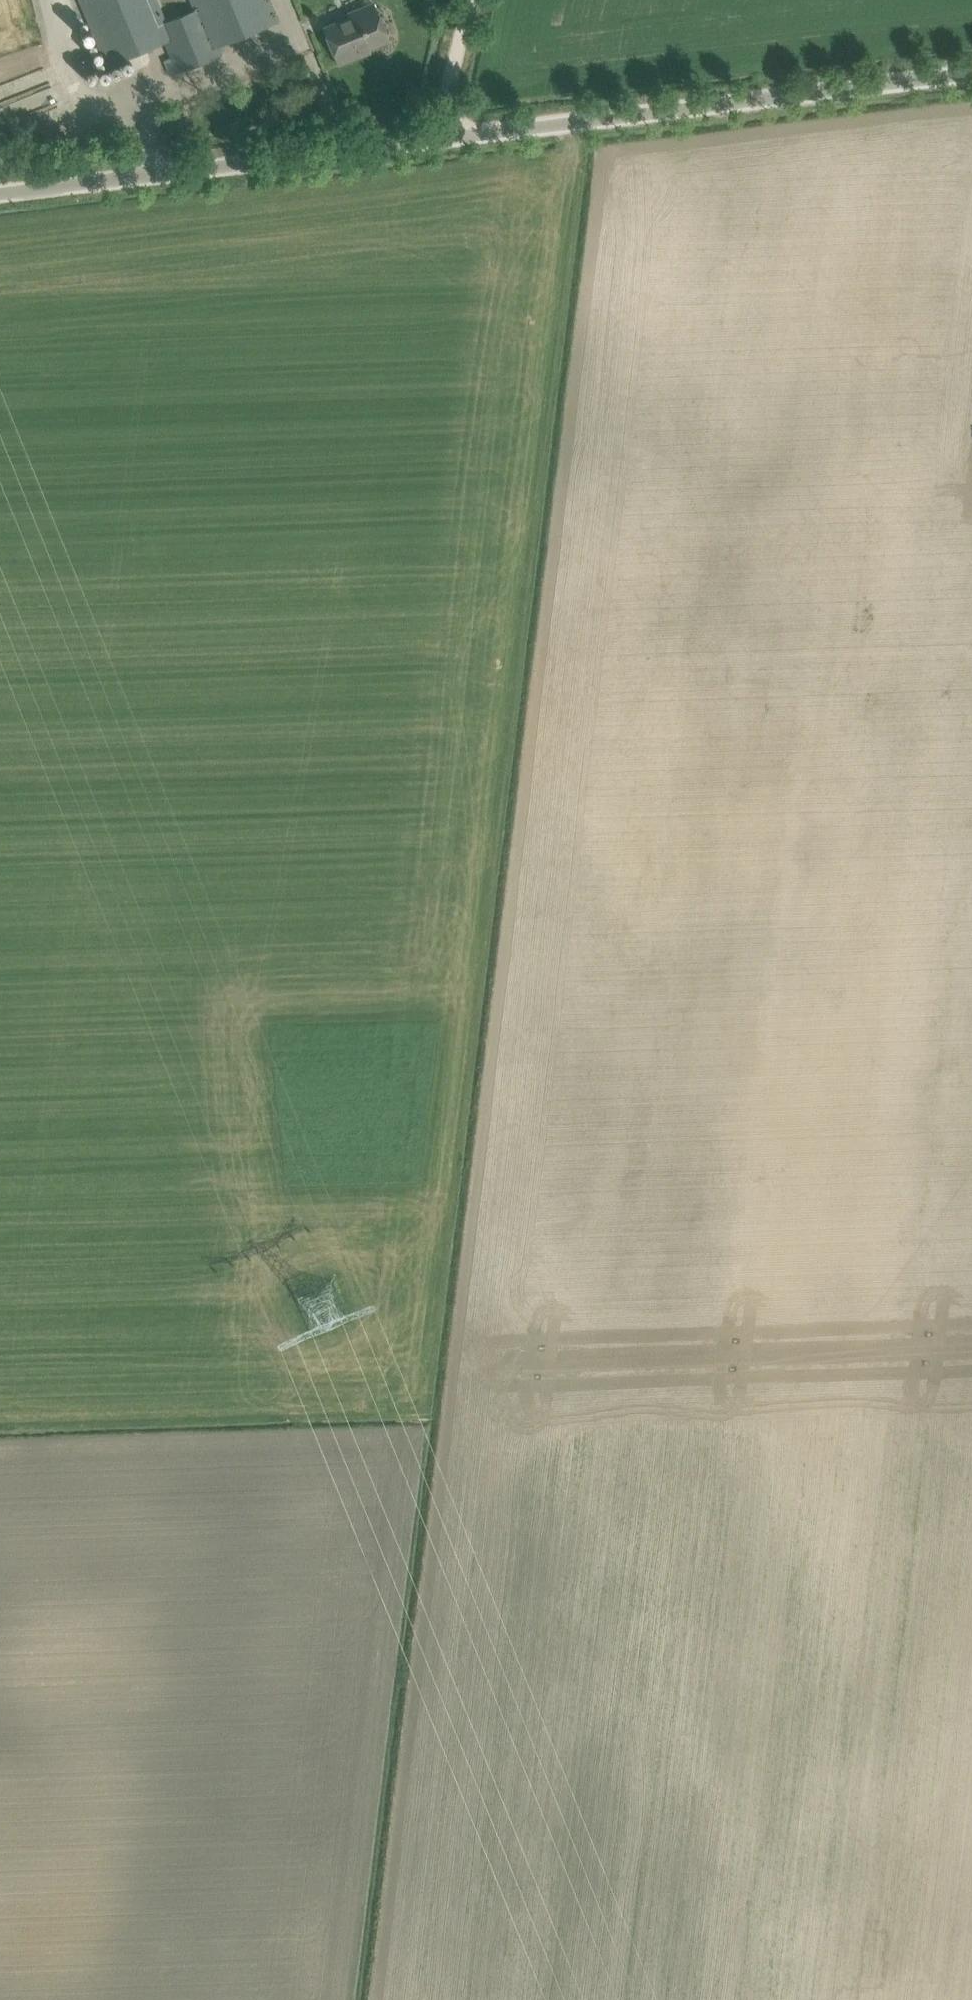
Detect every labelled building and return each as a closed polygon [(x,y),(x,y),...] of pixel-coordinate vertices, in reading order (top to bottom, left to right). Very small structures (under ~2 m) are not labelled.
[(99,47),(106,65),(164,41),(177,72),(221,53),(218,45),(278,21),(269,0),(191,0),(195,10),(165,22),(156,0),(80,0),(99,47)] [(324,27),(331,45),(339,64),(369,51),(368,48),(388,40),(381,21),(373,3),(348,13),(350,17),(324,27)]
